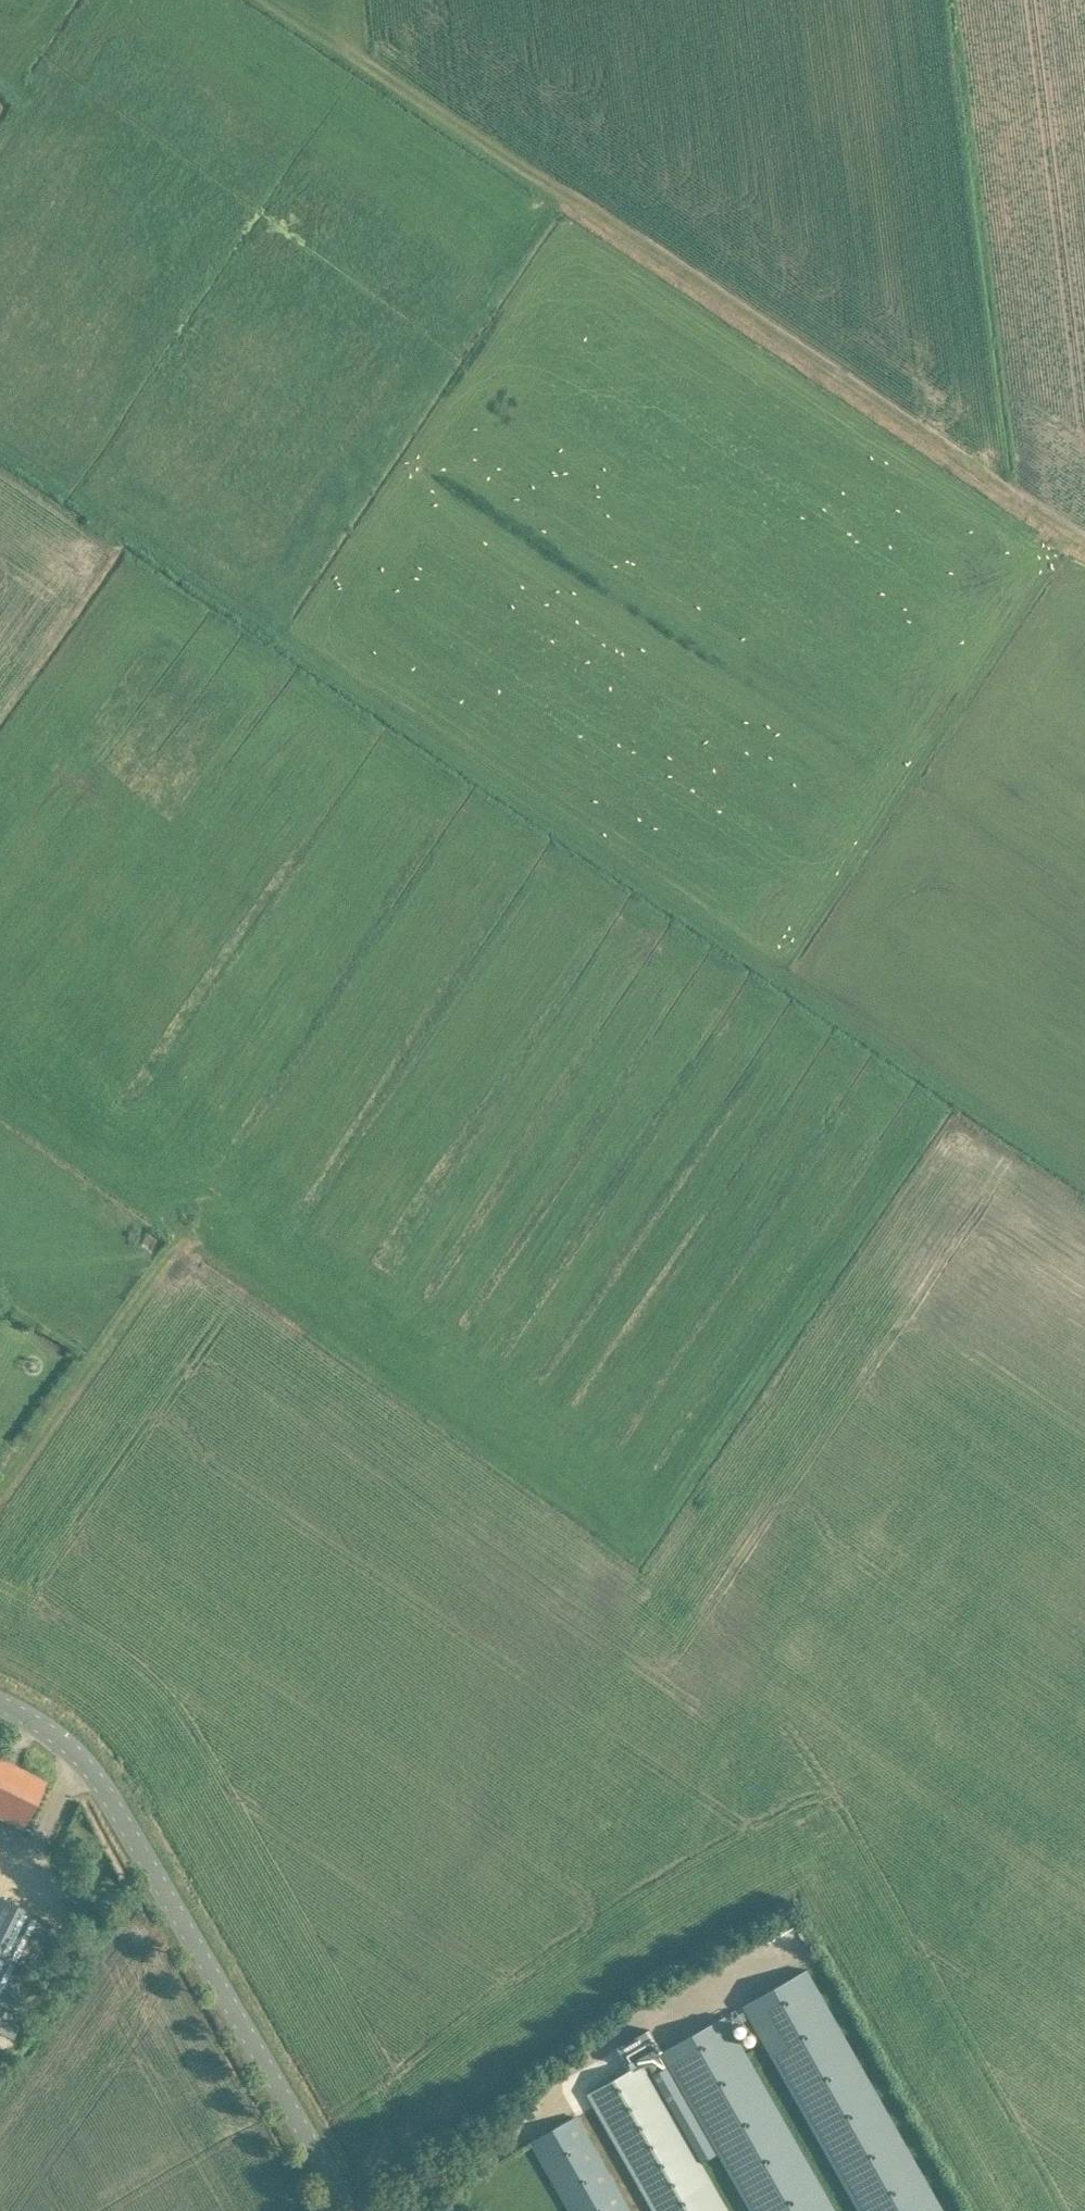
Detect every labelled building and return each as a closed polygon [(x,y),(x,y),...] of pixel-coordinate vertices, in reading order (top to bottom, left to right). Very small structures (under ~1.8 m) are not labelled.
[(24,1828),(47,1781),(0,1758),(0,1816),(24,1828)] [(52,1923),(0,1897),(0,2027),(52,1923)] [(743,2006),(860,2210),(945,2210),(808,1969),(743,2006)] [(661,2051),(670,2066),(719,2153),(752,2210),(837,2210),(726,2014),(662,2050),(661,2051)] [(588,2093),(654,2210),(729,2210),(702,2163),(719,2153),(670,2066),(661,2051),(643,2061),(588,2093)] [(578,2116),(532,2143),(570,2210),(633,2210),(578,2116)]
